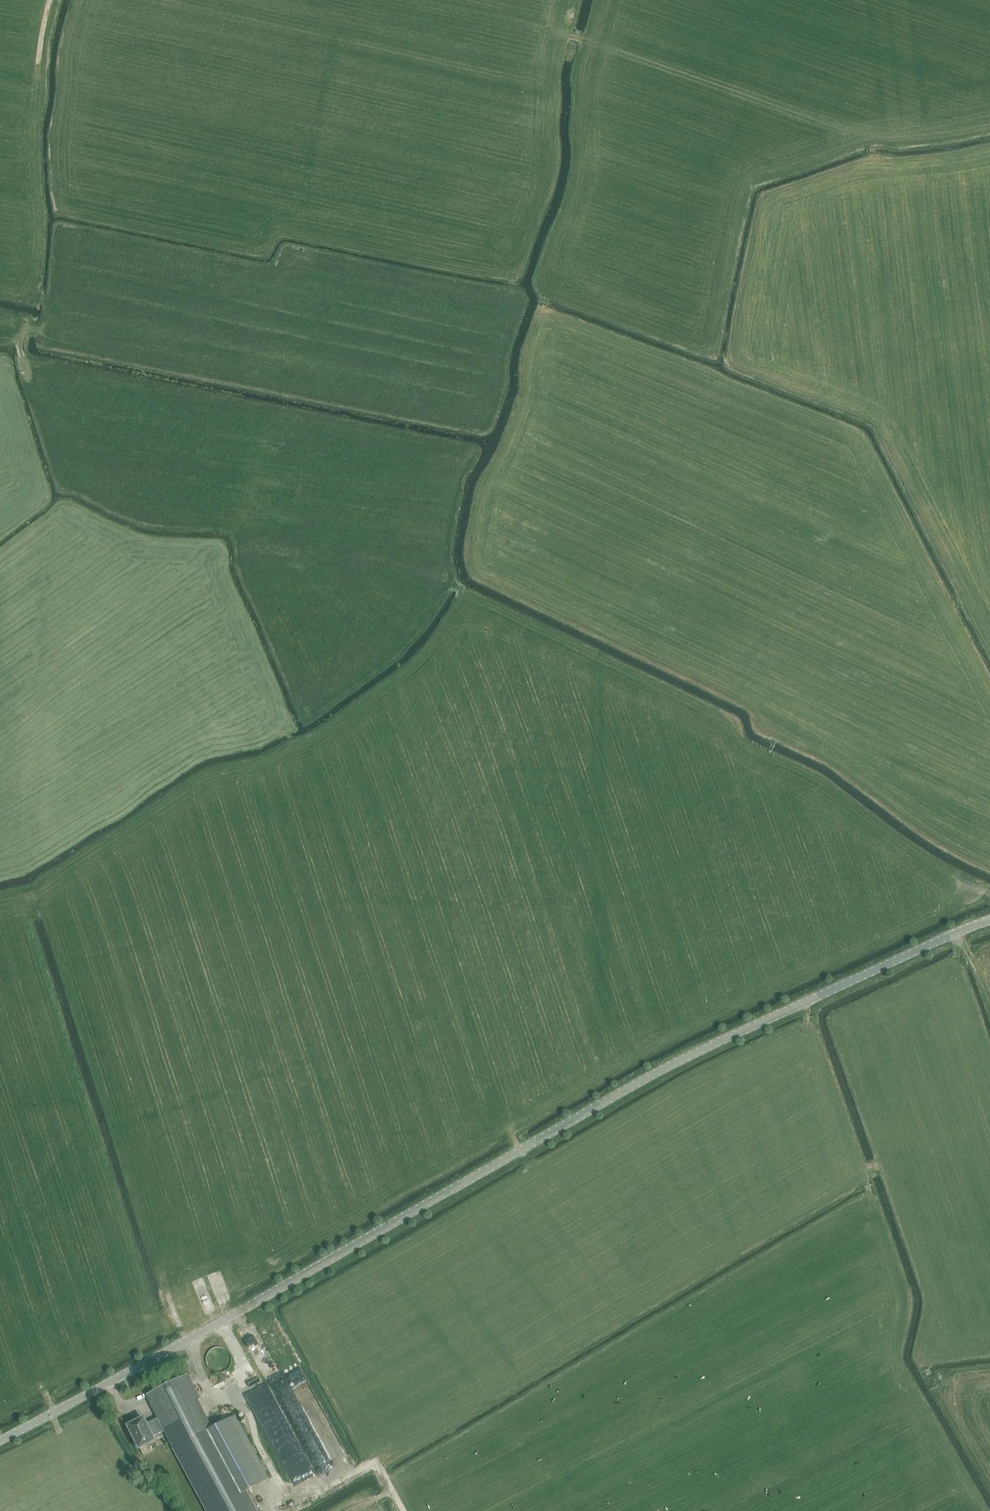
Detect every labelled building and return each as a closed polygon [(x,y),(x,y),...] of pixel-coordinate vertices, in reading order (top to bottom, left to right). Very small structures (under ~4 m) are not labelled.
[(198,1294),(208,1290),(203,1277),(193,1281),(198,1294)] [(289,1341),(282,1344),(289,1359),(296,1356),(289,1341)] [(215,1385),(216,1385),(216,1384),(217,1384),(218,1384),(218,1383),(219,1383),(219,1382),(220,1381),(220,1380),(220,1379),(220,1378),(219,1377),(219,1376),(218,1376),(218,1375),(217,1375),(216,1374),(215,1374),(214,1374),(213,1374),(212,1375),(211,1376),(210,1377),(210,1378),(210,1379),(210,1380),(210,1381),(210,1382),(211,1383),(212,1384),(213,1384),(214,1385),(215,1385)] [(199,1402),(201,1401),(187,1375),(151,1393),(152,1396),(148,1398),(157,1418),(150,1422),(150,1423),(146,1425),(143,1418),(128,1425),(139,1448),(154,1440),(152,1437),(164,1431),(172,1448),(176,1446),(211,1510),(255,1510),(245,1492),(269,1479),(235,1416),(213,1428),(199,1402)]
